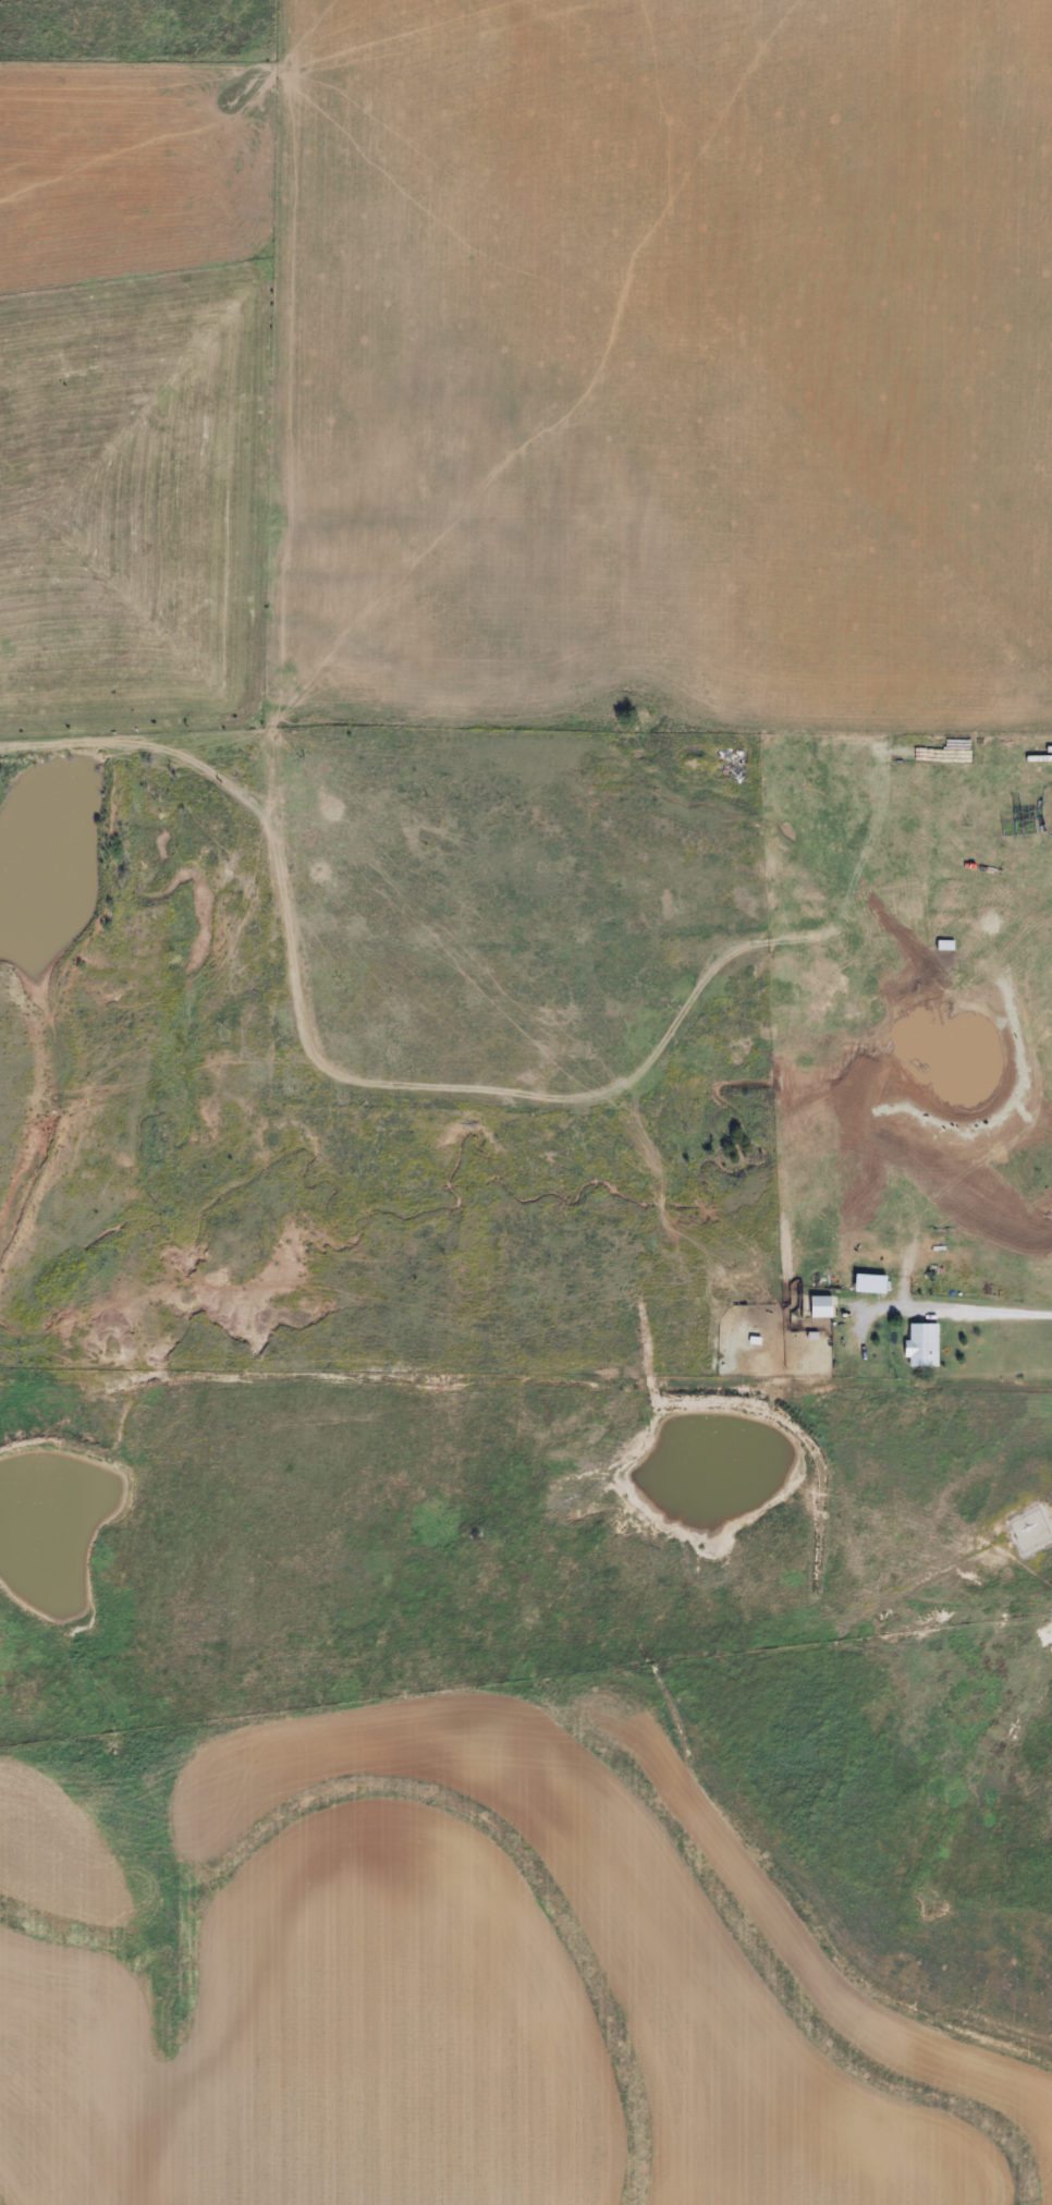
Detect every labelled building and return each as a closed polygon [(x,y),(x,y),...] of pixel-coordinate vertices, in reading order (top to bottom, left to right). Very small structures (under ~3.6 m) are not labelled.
[(830,1296),(803,1296),(803,1318),(830,1318),(830,1296)] [(935,1324),(905,1324),(905,1368),(935,1368),(935,1324)]
